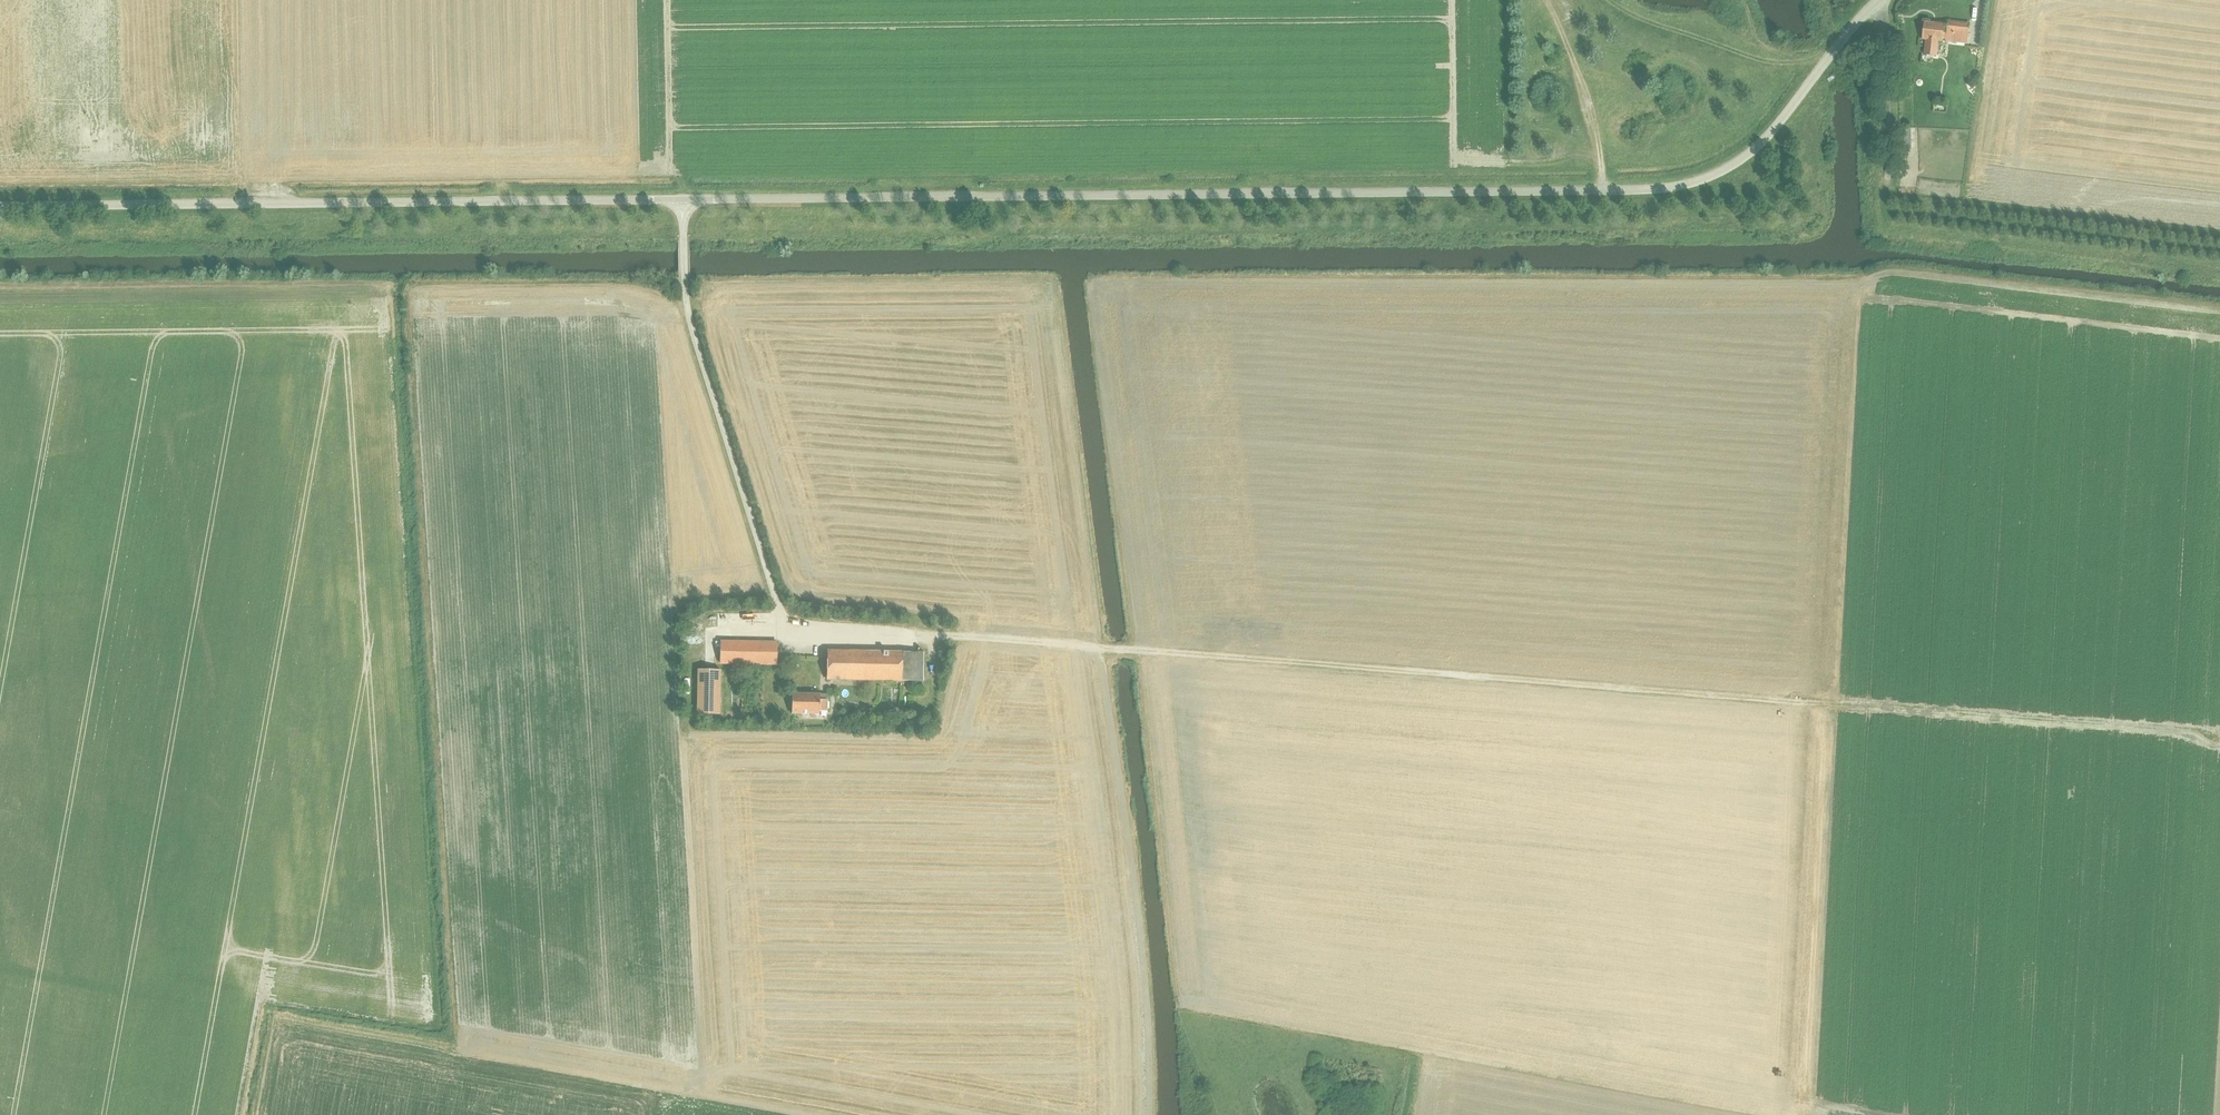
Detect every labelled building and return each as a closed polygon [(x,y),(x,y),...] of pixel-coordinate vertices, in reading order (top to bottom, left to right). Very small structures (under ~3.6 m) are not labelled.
[(1968,35),(1969,23),(1947,21),(1946,26),(1924,23),(1922,39),(1925,39),(1923,54),(1936,56),(1938,40),(1941,41),(1942,33),(1946,33),(1945,38),(1954,39),(1955,33),(1968,35)] [(1821,83),(1830,78),(1827,73),(1818,77),(1821,83)] [(776,664),(776,642),(721,641),(720,663),(776,664)] [(901,681),(901,652),(827,650),(827,680),(901,681)] [(720,670),(698,669),(697,714),(719,714),(720,670)] [(826,711),(827,694),(792,693),(791,713),(819,714),(819,711),(826,711)]
